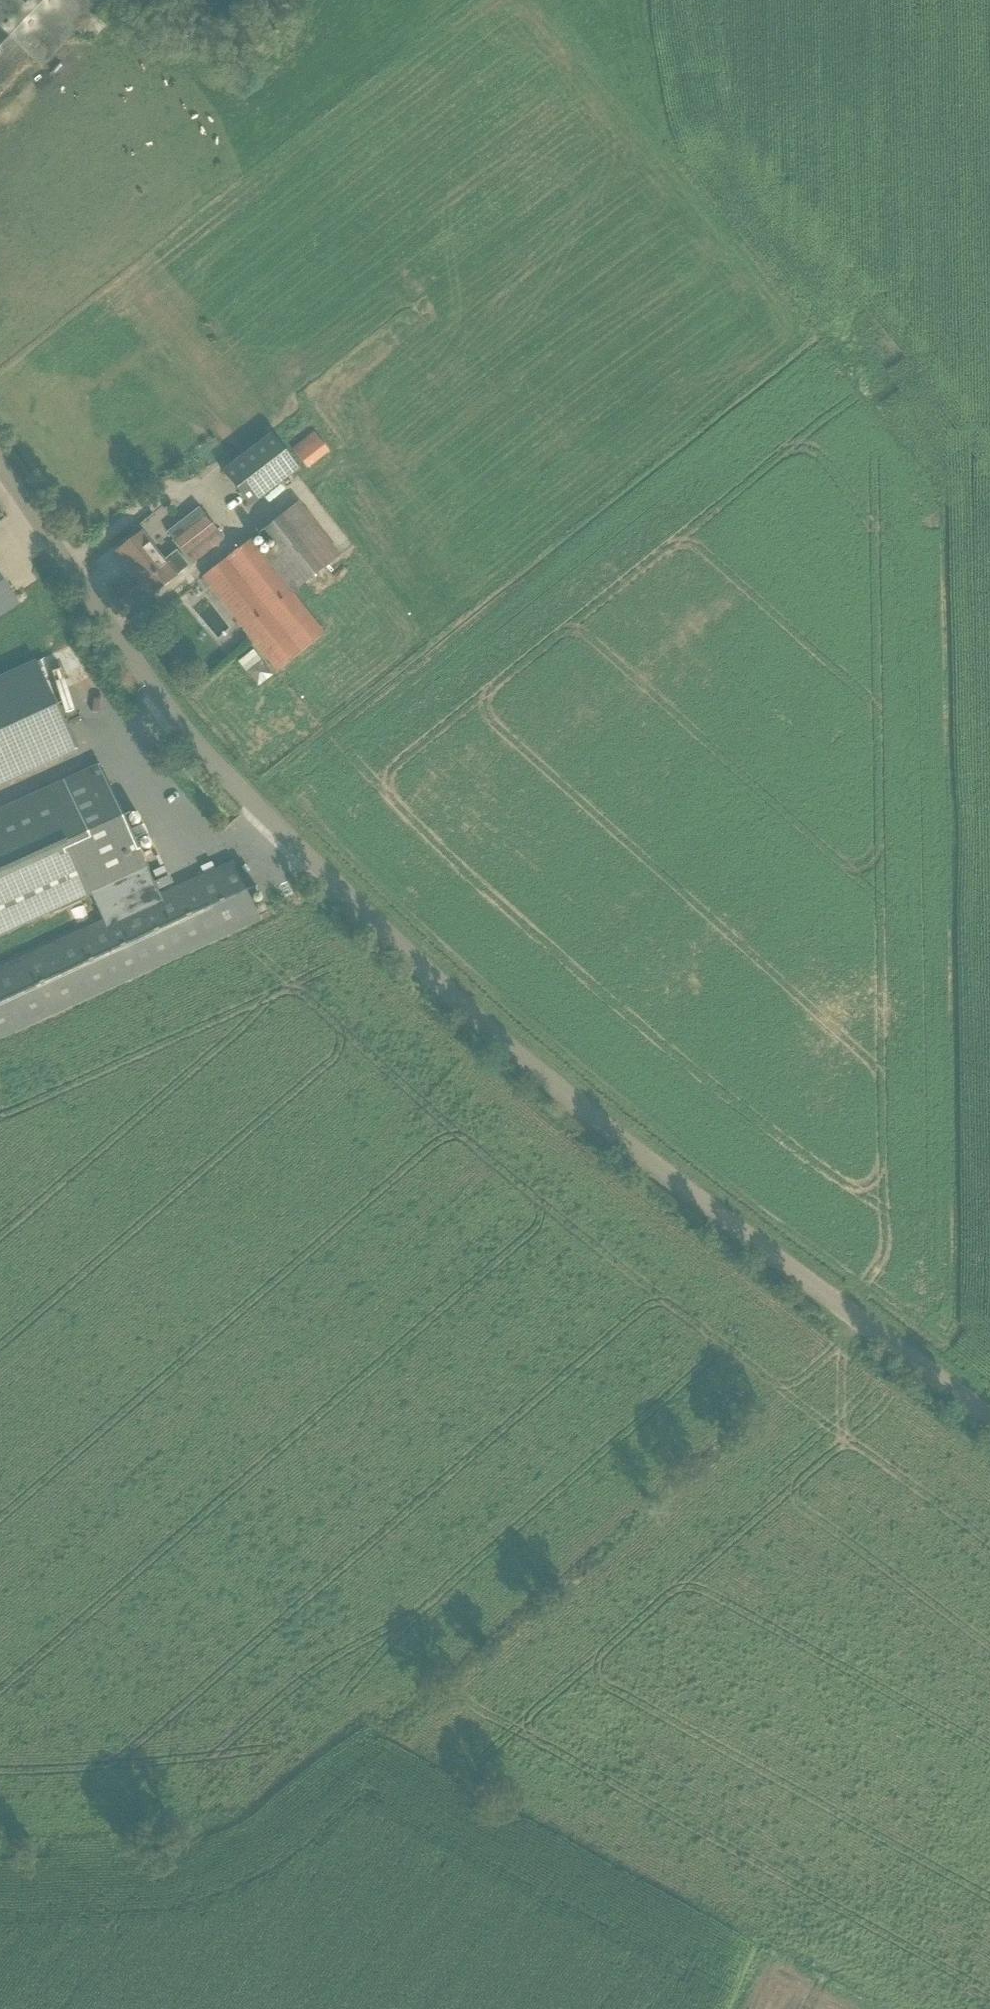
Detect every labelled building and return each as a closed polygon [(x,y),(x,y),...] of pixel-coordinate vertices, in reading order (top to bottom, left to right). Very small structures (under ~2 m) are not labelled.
[(30,55),(40,66),(77,29),(94,15),(103,3),(100,0),(0,0),(0,86),(30,55)] [(316,430),(294,448),(310,468),(332,450),(316,430)] [(270,433),(222,471),(250,507),(298,469),(270,433)] [(291,593),(338,556),(297,503),(263,529),(276,545),(262,557),(249,541),(202,577),(277,672),(324,635),(291,593)] [(192,564),(223,540),(205,516),(174,541),(192,564)] [(141,531),(131,539),(115,552),(151,597),(177,577),(175,575),(186,566),(174,551),(163,560),(141,531)] [(18,603),(0,577),(0,615),(18,603)] [(0,685),(0,786),(77,751),(38,668),(0,685)] [(88,893),(101,921),(159,895),(134,839),(129,829),(100,766),(0,812),(0,934),(88,893)] [(143,822),(129,829),(134,839),(147,833),(143,822)] [(249,926),(260,921),(232,861),(159,895),(101,921),(0,968),(0,1041),(249,926)] [(166,866),(152,872),(161,891),(174,886),(166,866)]
